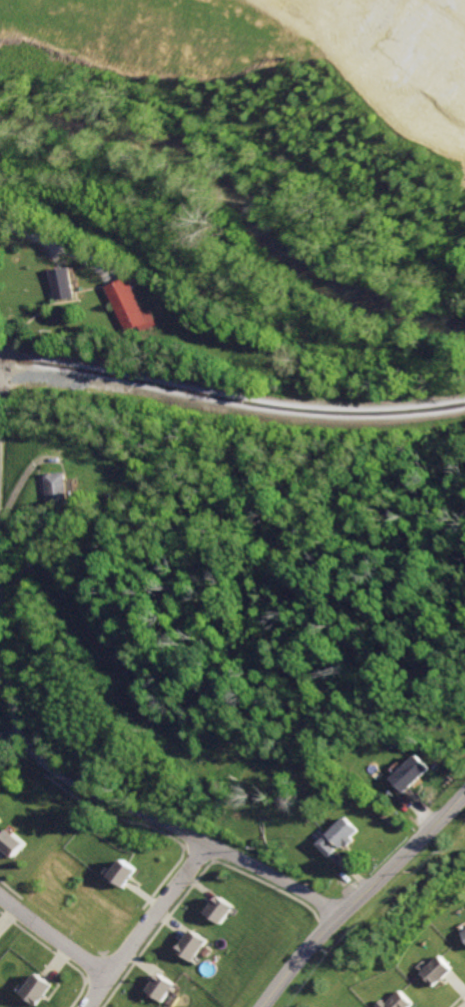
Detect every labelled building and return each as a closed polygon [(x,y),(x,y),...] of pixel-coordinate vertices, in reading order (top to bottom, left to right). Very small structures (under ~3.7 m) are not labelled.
[(53,269),(57,300),(77,298),(73,266),(53,269)] [(146,311),(133,277),(110,286),(128,335),(159,324),(154,308),(146,311)] [(68,472),(47,472),(48,505),(68,505),(68,472)] [(390,776),(406,793),(433,768),(418,751),(390,776)] [(313,845),(327,861),(360,832),(346,817),(313,845)] [(0,835),(0,837),(17,853),(32,837),(14,820),(0,835)] [(127,850),(112,871),(128,883),(143,863),(127,850)] [(219,888),(206,908),(225,920),(238,900),(219,888)] [(464,949),(464,922),(453,930),(464,949)] [(190,925),(173,948),(191,962),(208,938),(190,925)] [(437,954),(418,972),(435,990),(454,971),(437,954)] [(162,965),(147,984),(164,998),(179,979),(162,965)] [(21,996),(36,1006),(48,1006),(63,987),(40,971),(21,996)] [(377,1006),(378,1006),(415,1006),(416,1006),(399,987),(377,1006)]
